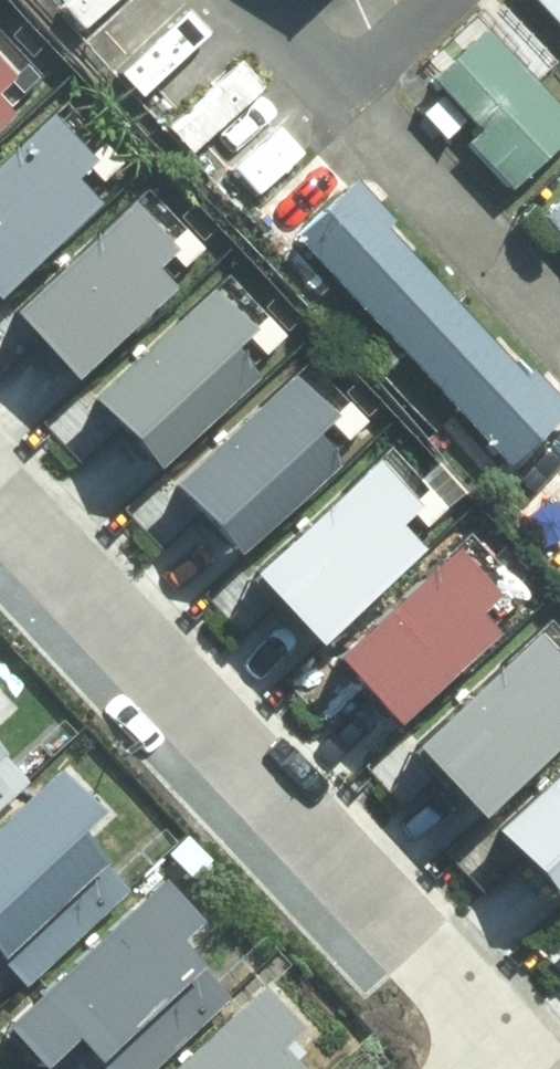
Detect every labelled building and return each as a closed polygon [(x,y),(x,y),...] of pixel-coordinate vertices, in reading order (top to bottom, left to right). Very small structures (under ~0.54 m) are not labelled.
[(559,18),(559,0),(544,0),(559,18)] [(482,55),(411,120),(501,219),(559,165),(559,141),(482,55)] [(17,87),(0,69),(0,103),(17,87)] [(0,143),(0,271),(102,175),(38,108),(0,143)] [(555,415),(338,178),(268,242),(486,478),(555,415)] [(119,198),(5,302),(63,365),(177,261),(119,198)] [(199,282),(86,387),(147,453),(261,348),(199,282)] [(281,368),(167,472),(225,535),(339,431),(281,368)] [(362,453),(242,563),(305,631),(425,521),(362,453)] [(540,546),(559,567),(559,527),(540,546)] [(440,542),(326,646),(384,709),(498,605),(440,542)] [(406,736),(467,801),(559,715),(559,673),(520,629),(406,736)] [(19,771),(0,750),(0,789),(19,771)] [(489,818),(551,885),(559,877),(559,753),(489,818)] [(0,805),(0,950),(20,971),(122,876),(66,817),(86,799),(49,759),(0,805)] [(0,1008),(0,1017),(34,1054),(68,1022),(112,1068),(133,1068),(224,985),(168,926),(188,908),(151,868),(0,1008)] [(149,1068),(302,1068),(268,1033),(287,1015),(250,975),(149,1068)]
